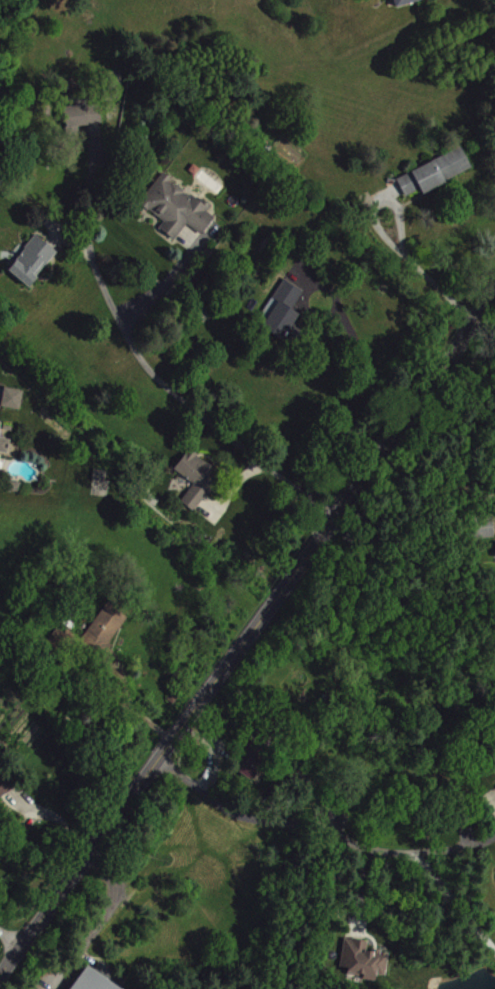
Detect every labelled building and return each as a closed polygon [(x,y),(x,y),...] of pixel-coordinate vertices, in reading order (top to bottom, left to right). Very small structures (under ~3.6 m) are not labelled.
[(474,168),(463,145),(399,176),(408,195),(423,188),(424,191),(474,168)] [(204,234),(217,215),(210,210),(213,206),(164,171),(142,202),(166,219),(161,227),(177,238),(189,222),(204,234)] [(10,269),(32,286),(39,276),(39,275),(59,249),(37,233),(10,269)] [(301,312),(295,308),(305,290),(285,278),(275,297),(280,300),(264,327),(286,339),(301,312)] [(26,389),(7,385),(3,405),(22,409),(26,389)] [(10,452),(12,438),(1,436),(3,421),(0,420),(0,451),(10,452)] [(197,511),(220,479),(213,474),(218,467),(191,447),(176,468),(196,482),(183,500),(197,511)] [(108,480),(109,469),(95,468),(95,480),(108,480)] [(83,639),(104,653),(133,611),(113,597),(83,639)] [(252,778),(270,759),(253,744),(236,763),(252,778)] [(17,786),(5,768),(0,771),(0,798),(17,786)] [(369,940),(346,937),(342,970),(364,972),(363,978),(378,979),(379,973),(388,974),(391,951),(368,949),(369,940)] [(88,964),(71,988),(124,988),(88,964)]
